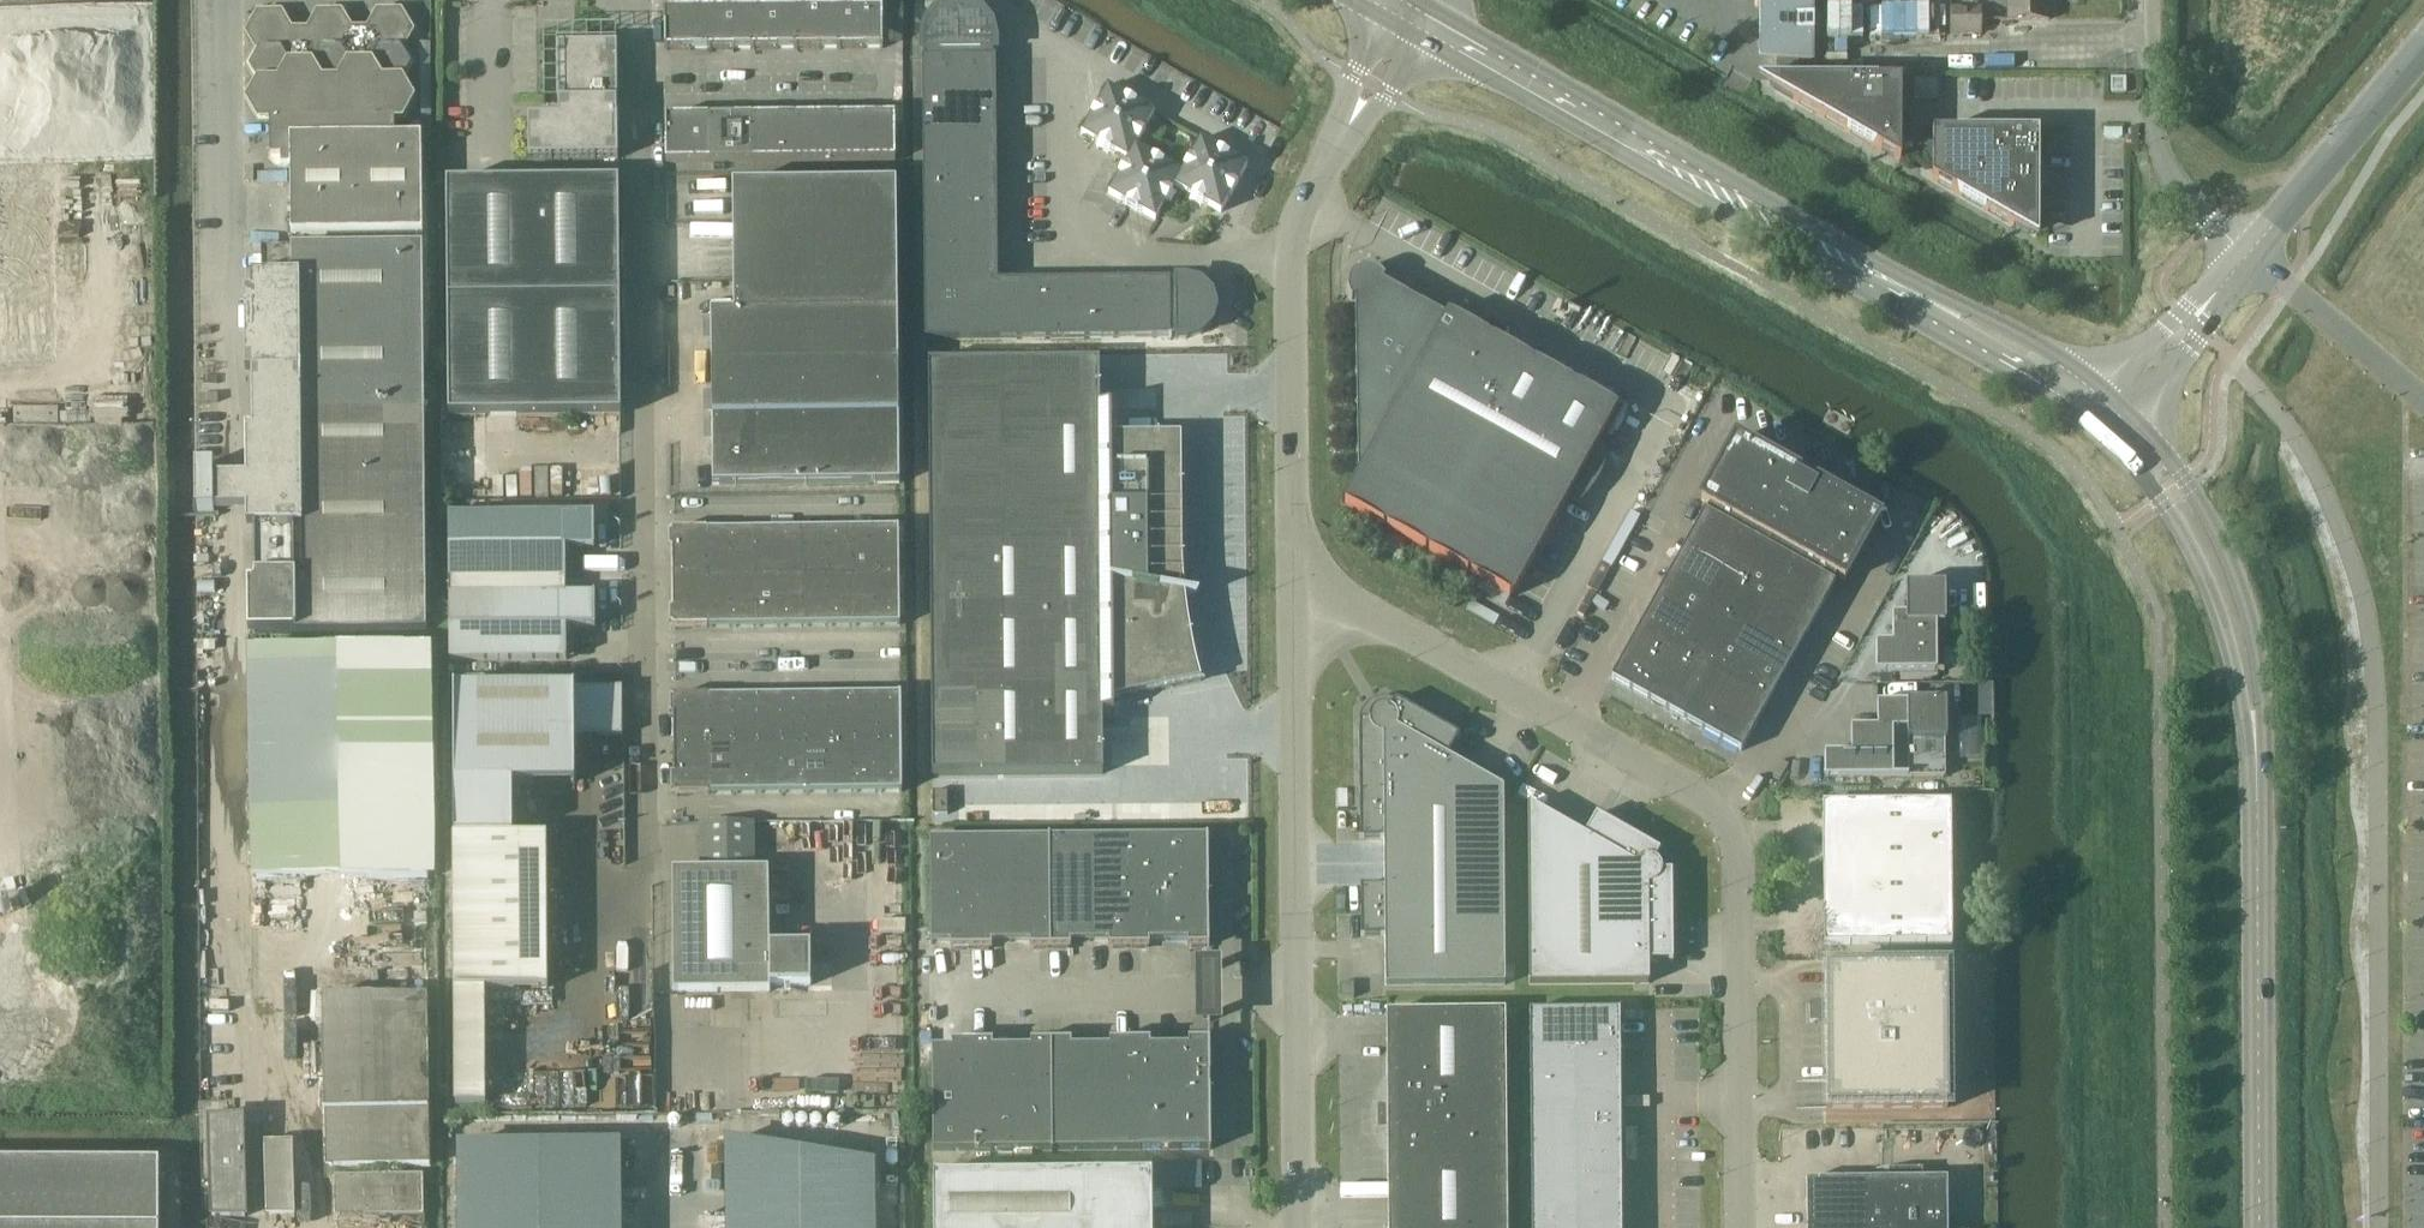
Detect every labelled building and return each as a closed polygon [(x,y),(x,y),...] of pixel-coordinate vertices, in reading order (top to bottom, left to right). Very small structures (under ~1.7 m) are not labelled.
[(883,0),(665,0),(665,50),(883,49),(883,0)] [(1777,80),(1796,80),(1796,61),(1811,61),(1811,0),(1761,0),(1760,46),(1777,56),(1777,80)] [(2048,21),(2048,0),(2008,0),(2008,22),(2048,21)] [(923,97),(996,97),(996,58),(994,58),(994,53),(996,53),(996,41),(992,25),(982,13),(967,6),(951,6),(936,13),(926,26),(923,42),(923,54),(925,54),(925,58),(923,58),(923,97)] [(1980,35),(1980,9),(1951,9),(1951,35),(1980,35)] [(249,102),(260,120),(270,120),(270,158),(277,158),(277,168),(290,168),(291,234),(422,233),(421,136),(395,137),(395,118),(401,118),(411,100),(401,83),(411,65),(401,48),(411,31),(400,13),(379,13),(369,30),(350,31),(340,14),(319,14),(309,31),(290,31),(280,14),(259,14),(249,33),(259,50),(249,67),(259,84),(249,102)] [(528,160),(618,159),(618,118),(617,118),(617,104),(618,104),(617,44),(557,45),(558,104),(559,104),(559,119),(528,119),(528,160)] [(1936,80),(1911,79),(1911,98),(1936,98),(1936,80)] [(1901,161),(1901,139),(1901,81),(1796,80),(1777,80),(1769,80),(1769,86),(1901,161)] [(2124,80),(2110,80),(2110,94),(2125,94),(2124,80)] [(1082,134),(1128,160),(1136,147),(1155,113),(1108,87),(1082,134)] [(996,97),(923,97),(923,135),(997,134),(996,97)] [(666,163),(896,161),(896,115),(666,118),(666,163)] [(2038,240),(2038,163),(2038,133),(1932,133),(1932,179),(2038,240)] [(997,134),(923,135),(924,172),(997,171),(997,134)] [(1248,166),(1201,139),(1182,173),(1175,186),(1221,213),(1248,166)] [(1128,160),(1109,194),(1156,220),(1175,186),(1182,173),(1136,147),(1128,160)] [(55,359),(55,164),(0,164),(0,359),(55,359)] [(997,171),(924,172),(924,209),(997,208),(997,171)] [(449,417),(621,416),(619,183),(447,184),(449,417)] [(899,483),(898,314),(897,186),(756,187),(757,315),(711,316),(713,485),(899,483)] [(997,208),(924,209),(924,246),(998,245),(997,208)] [(998,245),(924,246),(925,340),(974,340),(973,283),(998,282),(998,245)] [(247,526),(294,526),(295,585),(255,585),(255,635),(427,633),(423,247),(292,249),(292,278),(252,278),(252,290),(245,290),(246,376),(253,376),(253,429),(246,429),(246,478),(226,478),(213,478),(213,464),(196,464),(196,508),(226,508),(247,508),(247,526)] [(1342,502),(1482,580),(1513,597),(1618,407),(1448,312),(1445,317),(1384,283),(1386,280),(1385,279),(1384,277),(1383,276),(1382,274),(1380,273),(1378,272),(1377,271),(1375,270),(1371,269),(1367,269),(1364,269),(1360,270),(1358,271),(1356,272),(1354,275),(1352,276),(1351,278),(1350,280),(1349,282),(1349,283),(1348,285),(1348,287),(1348,289),(1348,291),(1349,293),(1349,295),(1350,297),(1351,298),(1352,300),(1356,300),(1358,472),(1342,502)] [(1135,281),(1136,338),(1172,338),(1172,335),(1176,335),(1176,337),(1187,337),(1201,333),(1211,323),(1215,309),(1211,294),(1200,284),(1186,281),(1175,281),(1175,283),(1171,283),(1171,280),(1135,281)] [(1034,339),(1033,281),(998,282),(973,283),(974,340),(1034,339)] [(1033,281),(1034,339),(1068,339),(1067,281),(1033,281)] [(1067,281),(1068,339),(1102,338),(1101,281),(1067,281)] [(1101,281),(1102,338),(1136,338),(1135,281),(1101,281)] [(666,297),(667,297),(674,297),(675,297),(675,288),(674,287),(667,287),(666,288),(666,297)] [(1189,626),(1188,616),(1186,603),(1185,593),(1184,583),(1183,573),(1183,563),(1182,553),(1181,436),(1111,436),(1111,417),(1099,418),(1099,362),(929,363),(932,776),(1103,774),(1102,722),(1114,722),(1113,699),(1201,681),(1197,666),(1195,656),(1193,646),(1191,636),(1189,626)] [(1844,581),(1879,519),(1735,439),(1701,501),(1708,505),(1611,679),(1741,751),(1838,577),(1844,581)] [(594,514),(448,515),(450,660),(565,660),(567,660),(567,628),(594,628),(594,629),(595,629),(595,594),(594,594),(566,595),(566,548),(595,548),(594,514)] [(673,629),(900,626),(899,528),(672,530),(673,629)] [(1883,672),(1944,671),(1943,586),(1907,586),(1908,615),(1892,615),(1892,643),(1883,643),(1883,672)] [(259,880),(297,879),(428,879),(428,649),(295,648),(257,649),(259,880)] [(622,688),(455,689),(455,786),(513,785),(575,785),(575,737),(623,736),(622,688)] [(828,695),(828,744),(852,744),(852,694),(828,695)] [(852,694),(852,744),(876,743),(876,694),(852,694)] [(876,694),(876,743),(902,743),(901,694),(876,694)] [(732,696),(732,745),(756,745),(756,695),(732,696)] [(756,695),(756,745),(780,745),(780,695),(756,695)] [(780,695),(780,745),(804,744),(804,695),(780,695)] [(804,695),(804,744),(828,744),(828,695),(804,695)] [(673,696),(674,746),(708,745),(708,696),(673,696)] [(708,696),(708,745),(732,745),(732,696),(708,696)] [(1503,788),(1488,780),(1448,757),(1459,736),(1395,699),(1390,708),(1385,706),(1379,707),(1374,710),(1371,715),(1369,720),(1359,720),(1360,839),(1384,839),(1384,886),(1360,886),(1361,937),(1385,937),(1385,985),(1505,985),(1503,788)] [(1825,778),(1945,777),(1944,702),(1877,703),(1877,727),(1851,728),(1851,753),(1824,753),(1825,778)] [(852,744),(853,792),(877,792),(876,743),(852,744)] [(876,743),(877,792),(903,792),(902,743),(876,743)] [(780,745),(781,793),(805,793),(804,744),(780,745)] [(805,793),(829,793),(828,744),(804,744),(805,793)] [(829,793),(853,792),(852,744),(828,744),(829,793)] [(674,746),(675,795),(709,794),(708,745),(674,746)] [(708,745),(709,794),(733,794),(732,745),(708,745)] [(732,745),(733,794),(757,794),(756,745),(732,745)] [(756,745),(757,794),(781,793),(780,745),(756,745)] [(1348,789),(1338,790),(1338,808),(1348,808),(1348,789)] [(933,815),(948,815),(948,792),(933,792),(933,815)] [(1649,961),(1673,961),(1672,871),(1662,871),(1661,866),(1659,862),(1655,859),(1660,850),(1596,814),(1585,835),(1528,802),(1529,984),(1649,983),(1649,961)] [(1826,891),(1825,893),(1824,896),(1824,899),(1823,903),(1823,906),(1823,909),(1823,912),(1823,913),(1824,915),(1824,917),(1824,919),(1825,920),(1826,922),(1827,924),(1828,925),(1830,926),(1831,927),(1834,929),(1836,930),(1836,945),(1946,944),(1945,803),(1825,804),(1825,811),(1822,811),(1823,885),(1826,885),(1826,891)] [(674,993),(730,993),(770,992),(770,987),(810,986),(810,947),(769,947),(768,871),(754,871),(753,823),(702,824),(702,871),(673,872),(674,993)] [(513,837),(455,837),(456,990),(486,990),(548,989),(547,836),(513,837)] [(1051,947),(1050,836),(1049,836),(1049,838),(1010,839),(1011,942),(1030,942),(1030,947),(1051,947)] [(1090,941),(1089,838),(1051,838),(1051,836),(1050,836),(1051,947),(1071,947),(1071,941),(1090,941)] [(1168,837),(1169,941),(1188,940),(1188,946),(1209,946),(1208,836),(1206,836),(1206,837),(1168,837)] [(1169,941),(1168,837),(1129,838),(1130,947),(1150,947),(1150,941),(1169,941)] [(1130,947),(1129,838),(1089,838),(1090,941),(1109,941),(1109,947),(1130,947)] [(972,948),(971,839),(931,839),(932,942),(951,942),(951,948),(972,948)] [(1011,942),(1010,839),(971,839),(972,948),(992,948),(992,942),(1011,942)] [(1825,970),(1826,1108),(1826,1110),(1947,1109),(1946,969),(1825,970)] [(1340,998),(1354,997),(1354,983),(1340,983),(1340,998)] [(331,1168),(431,1166),(428,997),(328,999),(331,1168)] [(1530,1095),(1620,1095),(1620,1009),(1530,1010),(1530,1095)] [(1505,1011),(1410,1012),(1410,1058),(1386,1058),(1388,1227),(1507,1227),(1505,1011)] [(1170,1045),(1171,1148),(1209,1148),(1209,1149),(1211,1149),(1210,1039),(1188,1039),(1188,1045),(1170,1045)] [(1012,1047),(1013,1150),(1051,1149),(1051,1151),(1052,1151),(1052,1040),(1031,1041),(1031,1046),(1012,1047)] [(1052,1040),(1052,1151),(1053,1151),(1053,1149),(1092,1149),(1091,1046),(1072,1046),(1072,1040),(1052,1040)] [(1091,1046),(1092,1149),(1131,1149),(1131,1040),(1110,1040),(1110,1046),(1091,1046)] [(1131,1040),(1131,1149),(1171,1148),(1170,1045),(1150,1045),(1150,1040),(1131,1040)] [(973,1150),(973,1041),(952,1041),(952,1047),(932,1047),(933,1150),(973,1150)] [(973,1041),(973,1150),(1013,1150),(1012,1047),(993,1047),(993,1041),(973,1041)] [(1531,1138),(1621,1137),(1620,1095),(1530,1095),(1531,1138)] [(211,1116),(214,1220),(254,1219),(252,1115),(211,1116)] [(1531,1180),(1621,1179),(1621,1137),(1531,1138),(1531,1180)] [(730,1141),(731,1227),(872,1227),(871,1163),(730,1141)] [(299,1218),(298,1143),(269,1144),(271,1218),(299,1218)] [(463,1145),(463,1227),(618,1227),(617,1143),(463,1145)] [(161,1163),(0,1162),(0,1227),(160,1227),(161,1163)] [(933,1175),(934,1227),(1153,1227),(1152,1173),(933,1175)] [(343,1220),(429,1217),(427,1178),(342,1181),(343,1220)] [(1531,1222),(1622,1221),(1621,1179),(1531,1180),(1531,1222)] [(1806,1180),(1806,1227),(1947,1227),(1946,1179),(1806,1180)]
